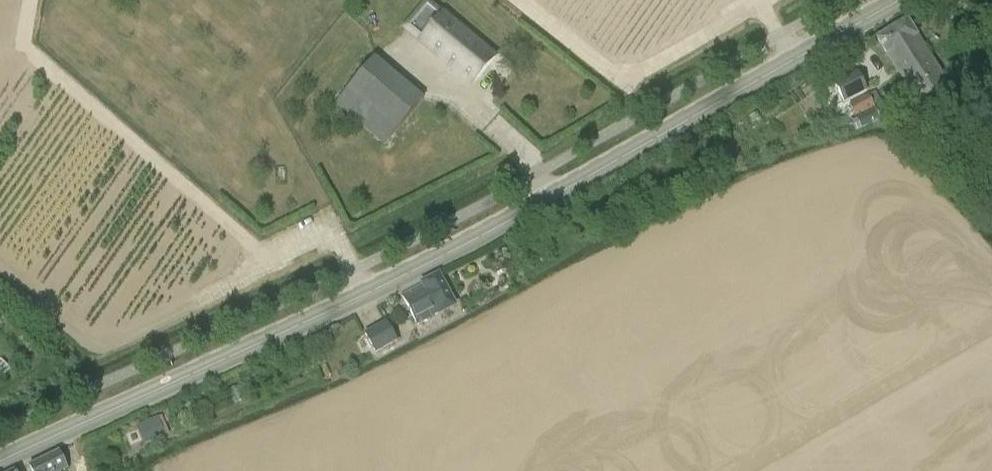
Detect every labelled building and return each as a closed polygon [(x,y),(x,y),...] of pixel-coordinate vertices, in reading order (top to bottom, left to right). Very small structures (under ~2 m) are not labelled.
[(418,42),(471,87),(496,60),(442,14),(418,42)] [(878,38),(921,108),(950,91),(908,20),(878,38)] [(424,100),(374,57),(335,105),(384,147),(424,100)] [(833,83),(844,103),(867,91),(856,70),(833,83)] [(867,94),(849,103),(855,116),(873,107),(872,105),(867,95),(867,94)] [(874,108),(856,117),(862,128),(880,119),(874,108)] [(401,297),(417,327),(455,306),(438,276),(401,297)] [(385,321),(364,334),(375,354),(398,341),(385,321)] [(157,417),(144,422),(152,440),(164,435),(157,417)] [(67,470),(59,452),(29,466),(31,470),(65,470),(67,470)]
